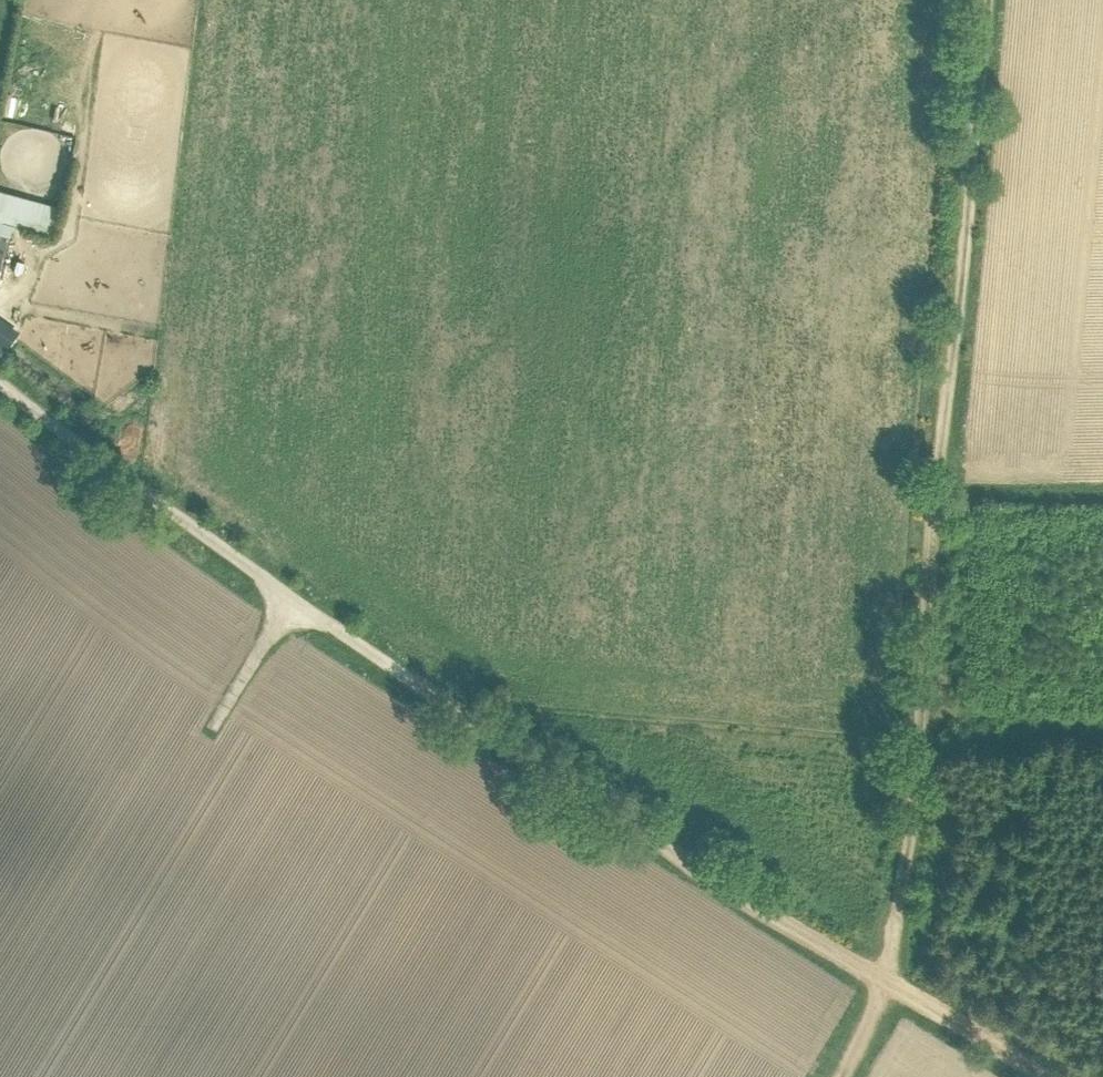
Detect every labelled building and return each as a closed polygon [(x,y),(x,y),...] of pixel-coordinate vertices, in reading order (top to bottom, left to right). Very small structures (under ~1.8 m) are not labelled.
[(6,349),(14,339),(0,327),(0,344),(6,349)]
